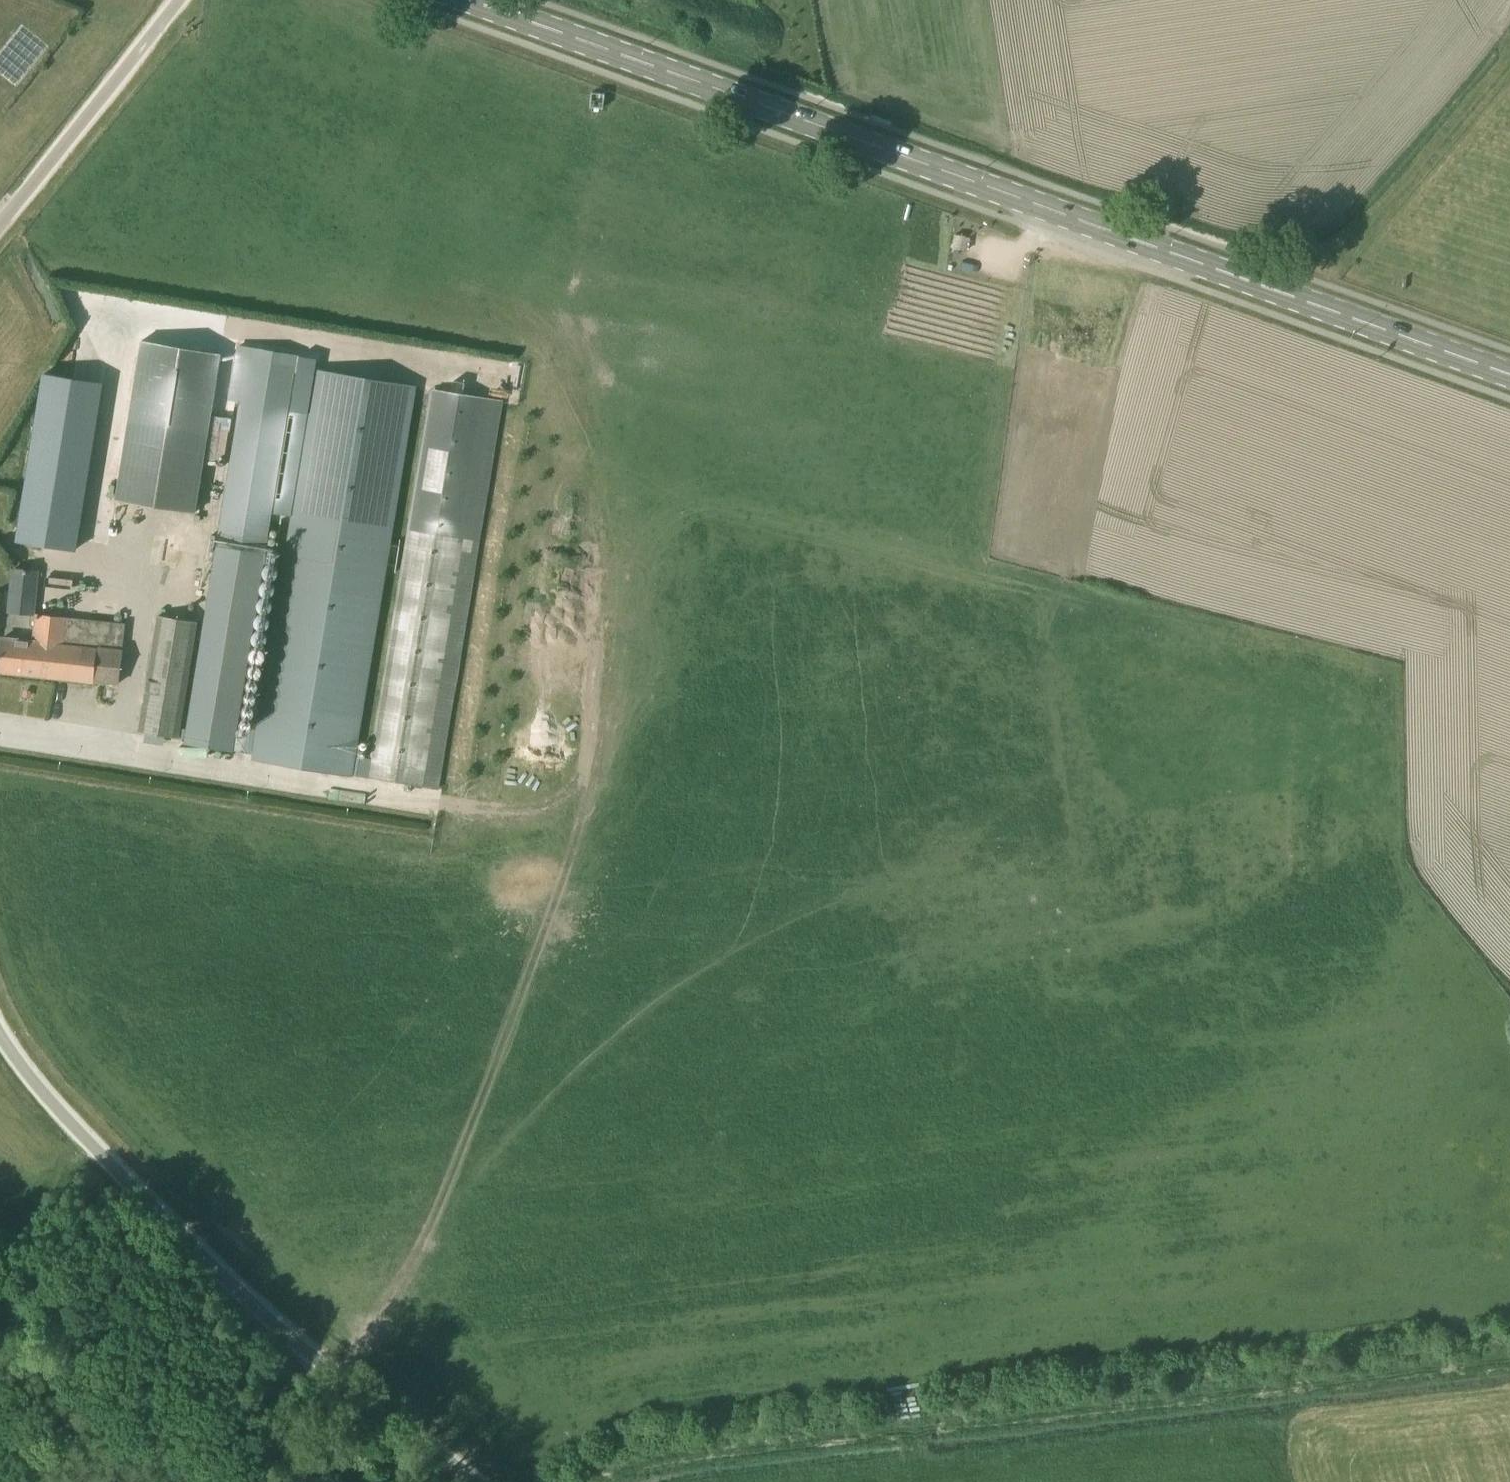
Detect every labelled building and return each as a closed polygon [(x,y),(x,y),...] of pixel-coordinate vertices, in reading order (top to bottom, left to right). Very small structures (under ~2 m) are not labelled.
[(142,340),(116,499),(195,512),(221,353),(142,340)] [(199,622),(158,615),(140,731),(186,738),(186,742),(255,753),(254,759),(439,788),(503,401),(434,389),(371,759),(356,757),(415,386),(317,370),(257,739),(238,736),(292,386),(296,366),(248,358),(186,729),(181,728),(199,622)] [(43,374),(17,540),(76,549),(103,383),(43,374)] [(8,613),(35,615),(36,613),(40,569),(12,566),(8,613)] [(126,623),(93,619),(90,645),(64,642),(67,616),(36,613),(35,615),(32,641),(2,638),(0,657),(0,671),(119,685),(126,623)]
